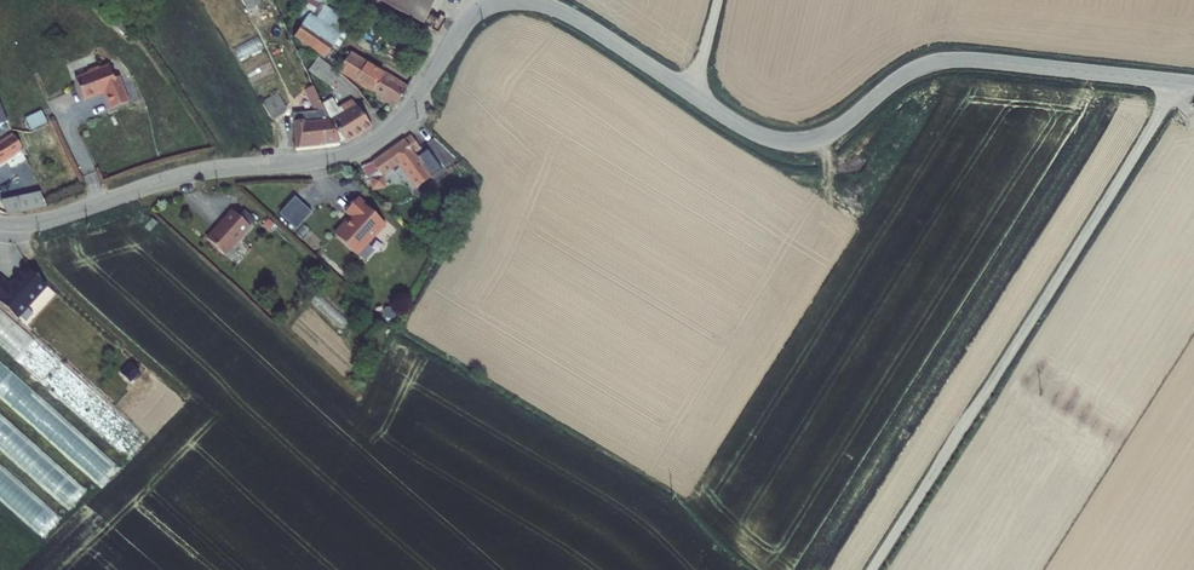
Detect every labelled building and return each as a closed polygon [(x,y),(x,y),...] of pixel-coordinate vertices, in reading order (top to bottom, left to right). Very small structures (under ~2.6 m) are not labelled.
[(249,11),(261,3),(259,0),(242,0),(249,11)] [(305,23),(310,15),(341,36),(334,46),(339,49),(354,24),(326,6),(330,0),(304,0),(294,18),(305,23)] [(424,26),(437,0),(380,0),(424,26)] [(341,36),(310,15),(305,23),(294,38),(325,60),(334,46),(341,36)] [(257,37),(233,48),(240,61),(264,49),(257,37)] [(352,52),(338,72),(341,74),(371,93),(371,94),(395,110),(410,84),(409,84),(408,86),(386,71),(384,74),(368,63),(368,62),(352,52)] [(338,72),(319,58),(309,71),(331,88),(332,87),(335,83),(341,74),(338,72)] [(109,110),(129,103),(120,78),(114,80),(109,65),(99,68),(99,67),(88,71),(88,73),(75,78),(84,102),(103,95),(109,110)] [(317,112),(324,110),(322,104),(313,87),(306,90),(304,91),(314,112),(317,112)] [(277,93),(262,103),(272,119),(287,111),(288,111),(277,93)] [(329,120),(356,105),(352,99),(341,106),(342,107),(338,108),(332,99),(322,104),(324,110),(329,120)] [(8,122),(0,102),(0,125),(8,122)] [(373,128),(356,105),(329,120),(340,144),(345,141),(347,143),(373,128)] [(291,138),(295,136),(294,123),(329,120),(324,110),(317,112),(314,112),(290,114),(287,111),(272,119),(273,121),(285,115),(288,117),(286,121),(286,128),(291,138)] [(32,134),(49,126),(41,111),(26,119),(32,134)] [(295,136),(296,150),(319,149),(319,148),(322,147),(341,145),(340,144),(329,120),(294,123),(295,136)] [(21,153),(20,151),(21,147),(13,134),(0,142),(0,166),(21,153)] [(421,149),(411,135),(404,140),(404,139),(372,163),(361,167),(368,179),(370,178),(372,191),(387,189),(385,176),(398,166),(415,189),(432,177),(416,154),(421,149)] [(40,193),(1,202),(7,216),(46,208),(40,193)] [(279,214),(296,230),(311,212),(295,197),(279,214)] [(358,257),(386,226),(364,204),(358,199),(345,213),(349,218),(333,234),(358,257)] [(231,210),(206,238),(225,256),(251,228),(250,227),(239,217),(231,210)] [(245,211),(239,217),(250,227),(256,221),(245,211)] [(152,219),(144,227),(149,232),(157,223),(152,219)] [(275,224),(269,219),(263,226),(268,232),(275,224)] [(17,319),(46,286),(25,268),(8,288),(0,280),(0,305),(17,319)] [(43,305),(54,293),(49,289),(24,316),(26,317),(40,302),(43,305)] [(0,307),(0,344),(2,346),(9,339),(17,346),(28,335),(0,307)] [(0,361),(0,398),(100,486),(117,463),(0,361)] [(131,363),(121,374),(131,382),(140,371),(131,363)] [(0,413),(0,450),(64,507),(83,486),(0,413)] [(0,462),(0,500),(39,534),(58,513),(0,462)]
